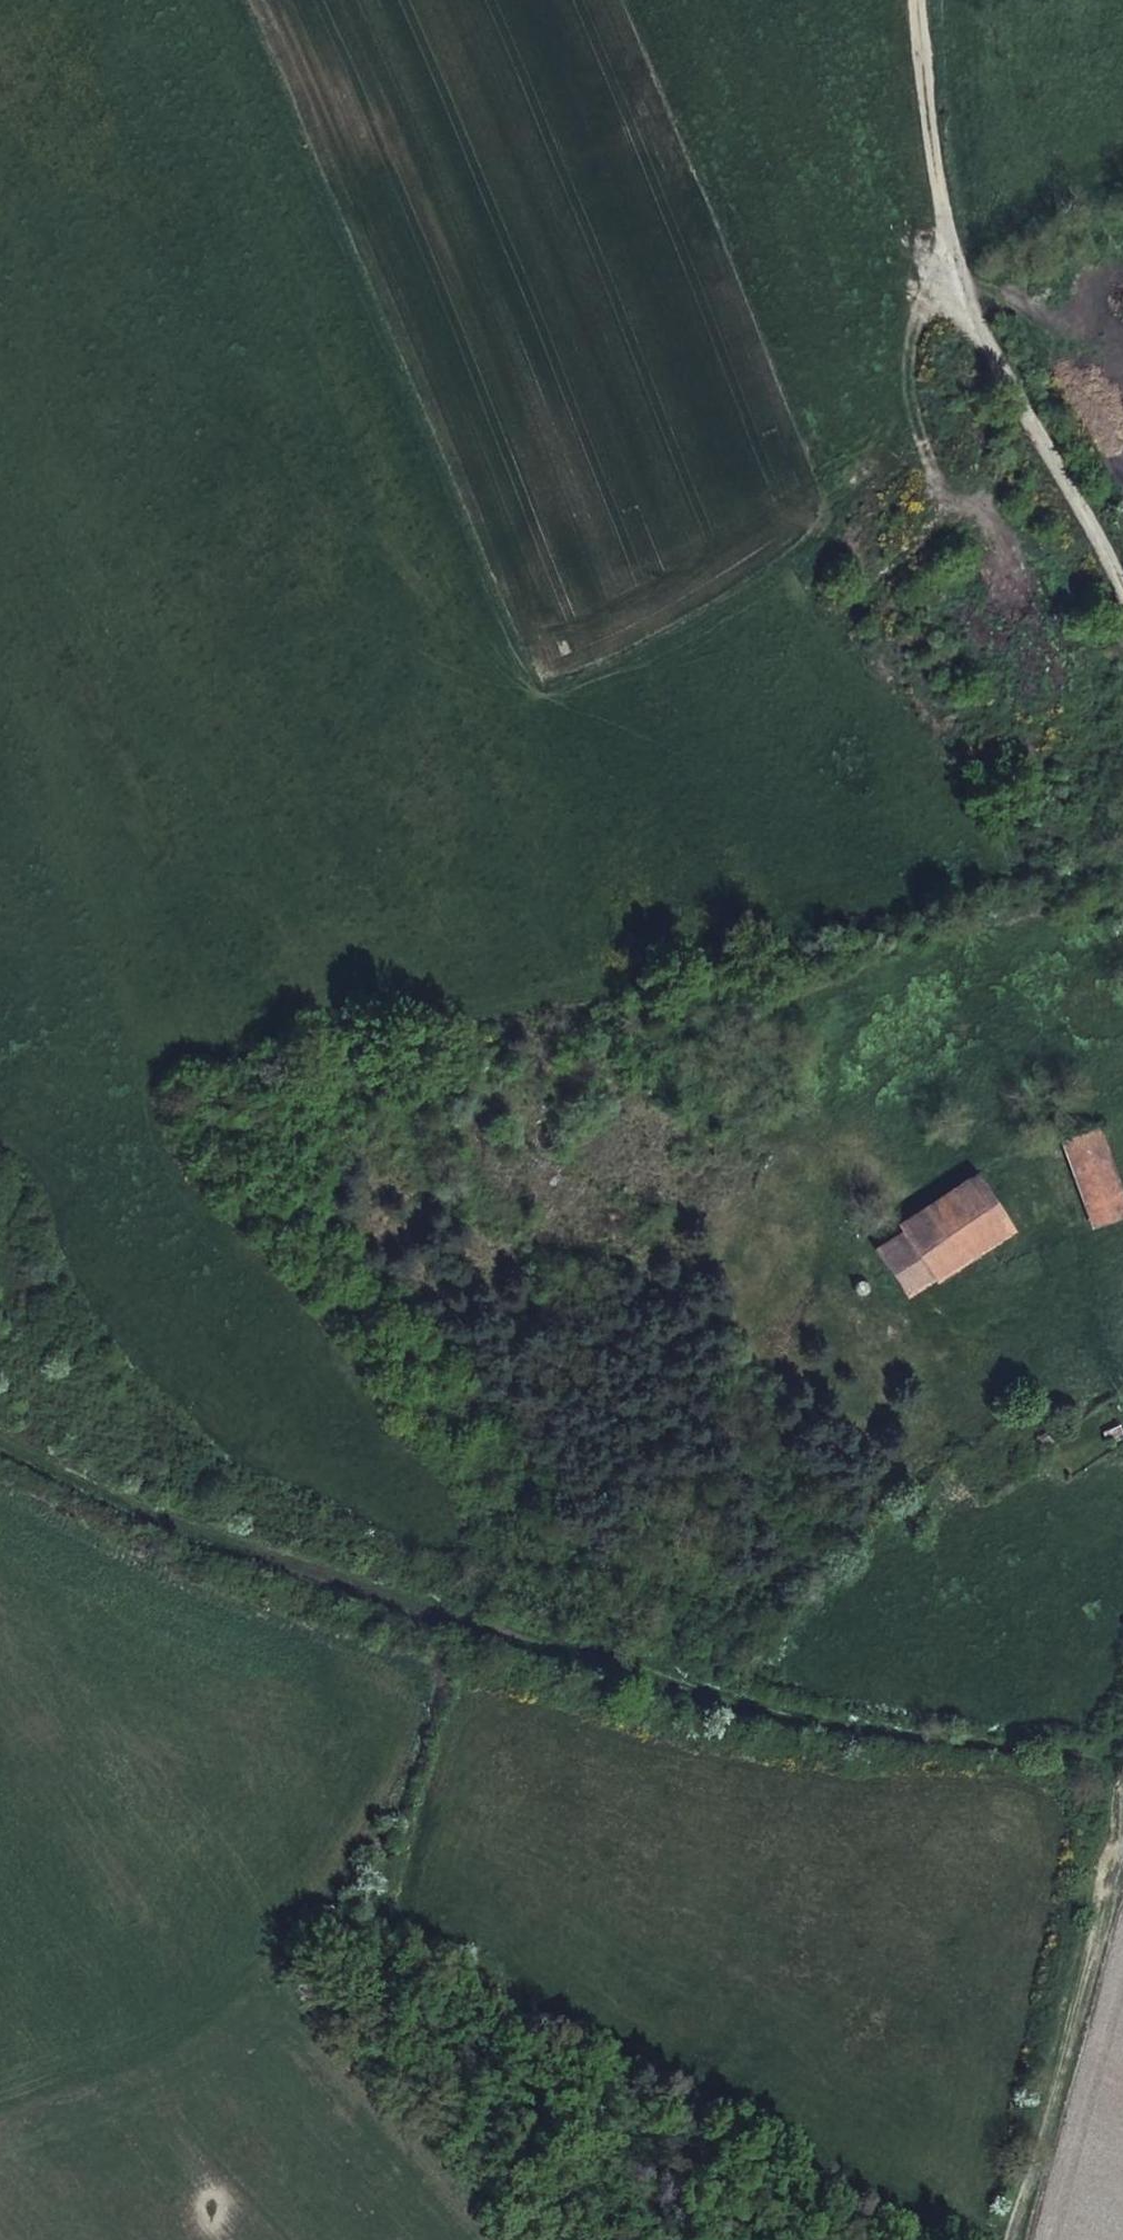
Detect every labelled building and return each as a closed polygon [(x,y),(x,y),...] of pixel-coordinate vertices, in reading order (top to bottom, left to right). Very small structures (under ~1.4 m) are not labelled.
[(1101,1126),(1095,1129),(1087,1131),(1095,1156),(1109,1151),(1101,1126)] [(1095,1156),(1075,1163),(1089,1201),(1121,1189),(1116,1174),(1109,1151),(1095,1156)] [(877,1247),(903,1290),(919,1278),(1005,1217),(971,1178),(913,1222),(898,1231),(877,1247)] [(1121,1189),(1089,1201),(1096,1221),(1122,1211),(1122,1195),(1121,1189)]
